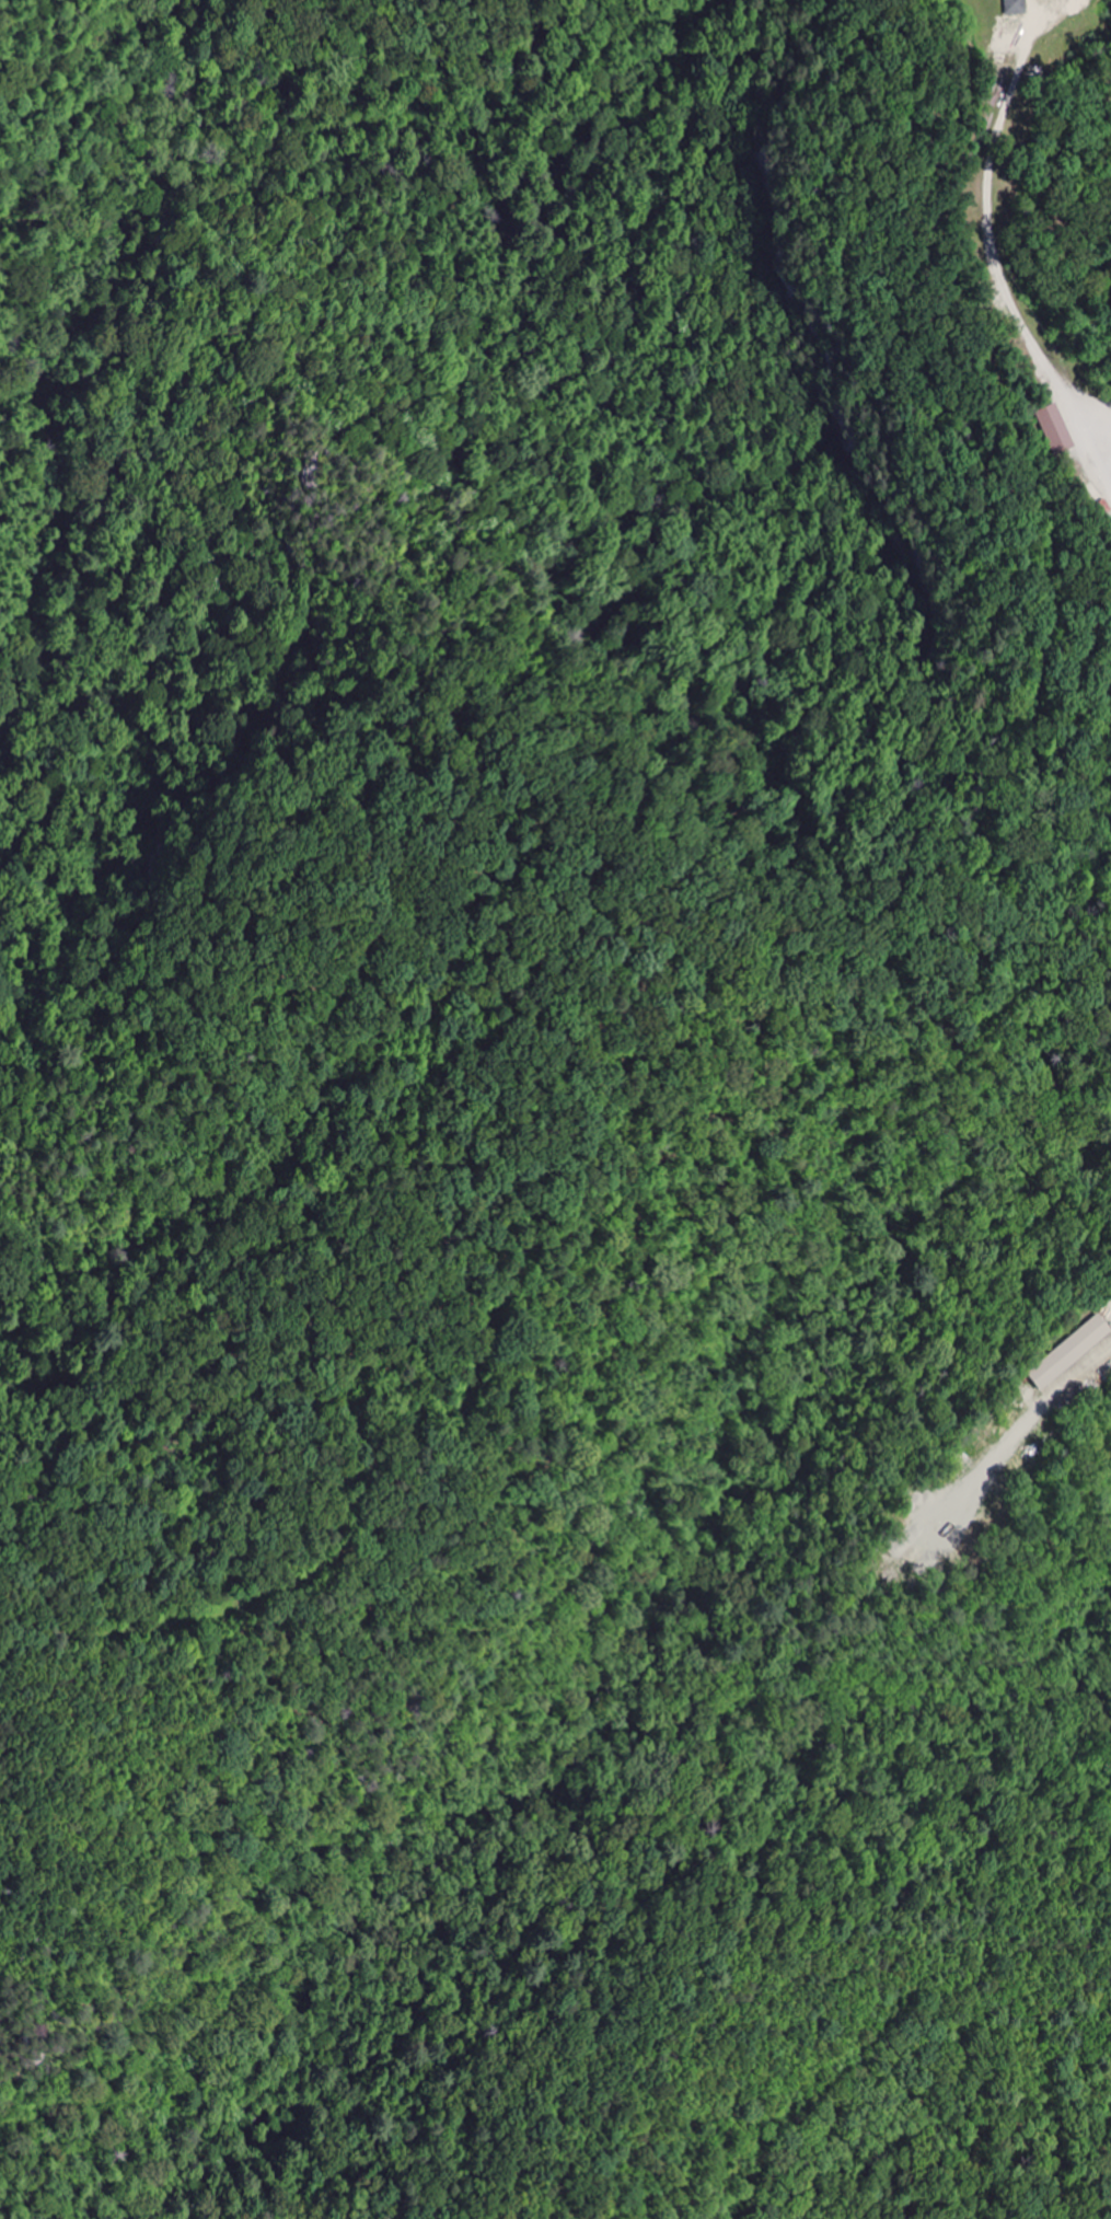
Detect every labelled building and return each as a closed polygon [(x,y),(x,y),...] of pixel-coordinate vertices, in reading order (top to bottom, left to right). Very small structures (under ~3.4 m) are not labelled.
[(1025,0),(1003,0),(1004,15),(1025,14),(1025,0)] [(1071,448),(1057,404),(1035,411),(1049,455),(1071,448)] [(1038,1392),(1110,1334),(1110,1331),(1098,1315),(1024,1374),(1038,1392)]
